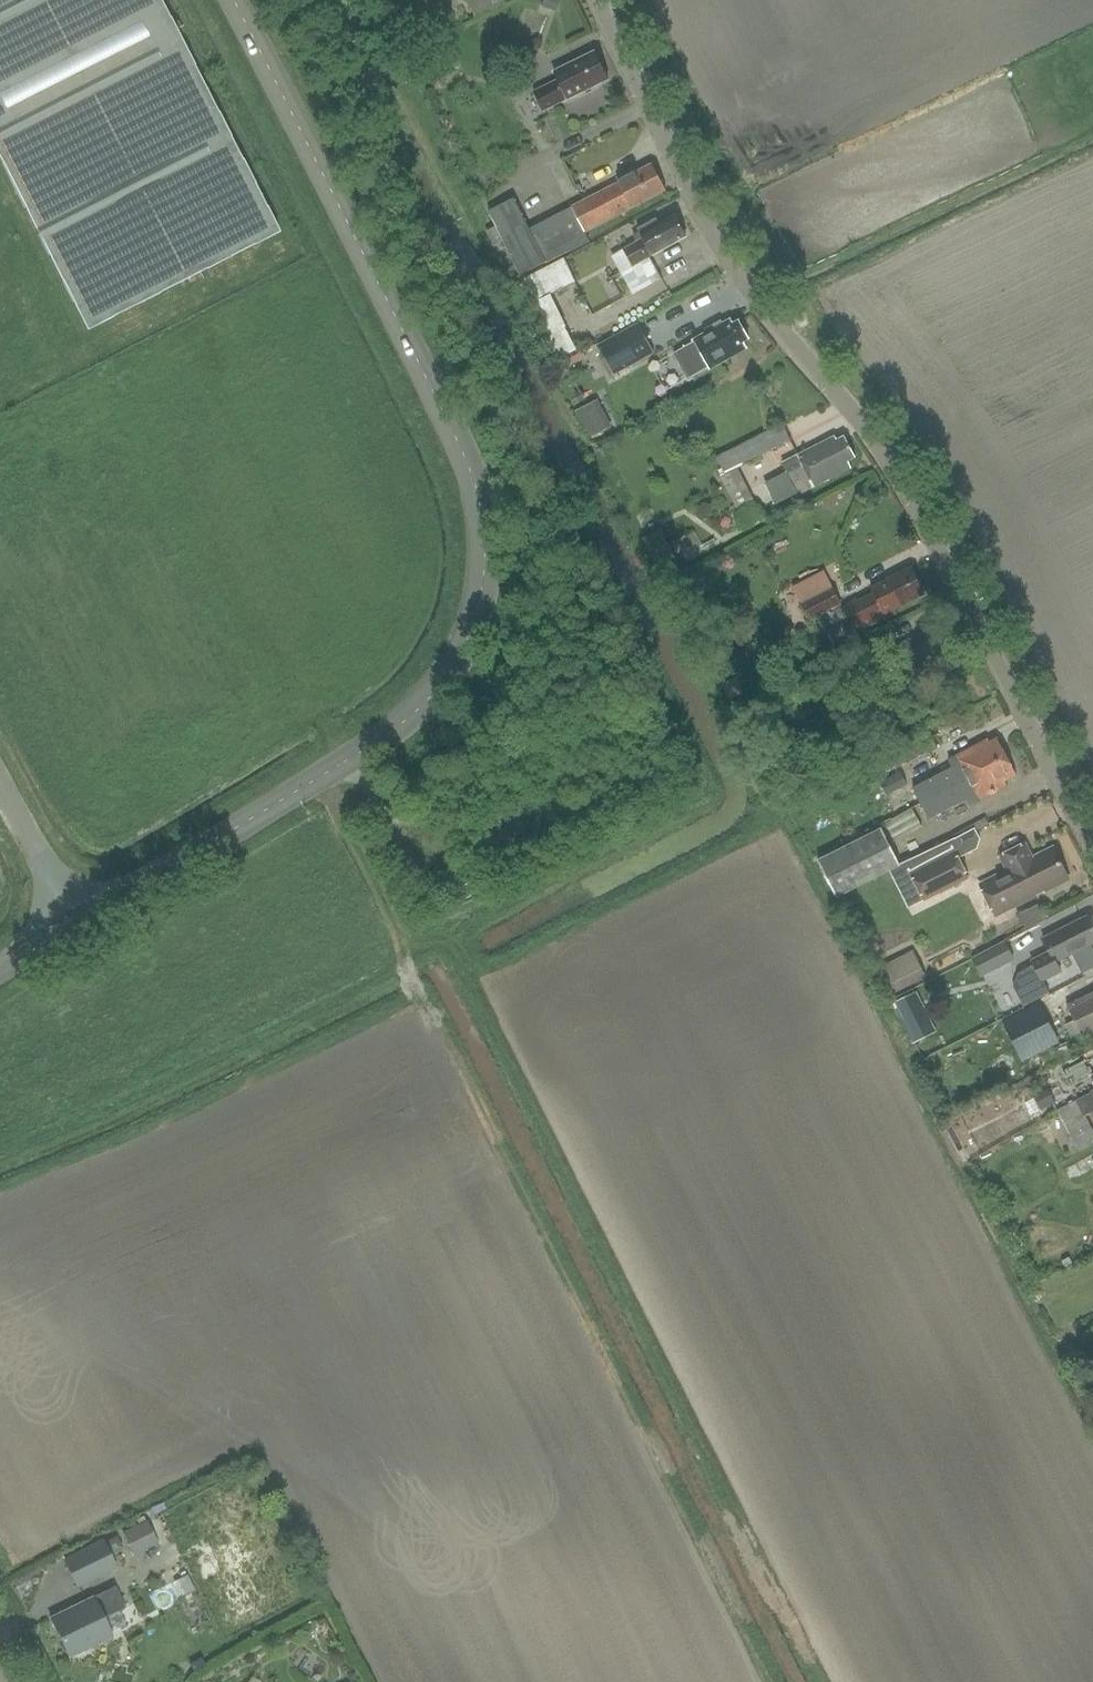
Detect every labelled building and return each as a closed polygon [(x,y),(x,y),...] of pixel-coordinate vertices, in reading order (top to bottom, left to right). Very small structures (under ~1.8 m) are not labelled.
[(88,331),(279,233),(160,0),(0,0),(0,159),(88,331)] [(487,11),(505,2),(504,0),(482,0),(487,11)] [(560,1),(557,0),(545,0),(543,6),(556,11),(560,1)] [(568,100),(609,80),(595,53),(554,72),(558,81),(534,92),(544,111),(568,100)] [(586,232),(667,191),(653,164),(639,172),(638,169),(618,179),(620,183),(531,229),(515,199),(490,211),(498,226),(487,231),(498,251),(508,246),(523,275),(590,240),(586,232)] [(651,257),(687,237),(675,216),(660,224),(657,220),(639,230),(644,239),(614,256),(635,294),(663,279),(651,257)] [(577,281),(565,259),(522,281),(534,304),(577,281)] [(744,343),(750,340),(740,322),(734,325),(731,320),(724,324),(722,321),(705,331),(707,334),(694,341),(710,370),(747,349),(744,343)] [(639,324),(600,346),(614,374),(653,352),(639,324)] [(718,457),(725,473),(791,440),(783,424),(718,457)] [(848,462),(856,458),(845,437),(838,441),(836,437),(798,456),(803,464),(788,472),(799,495),(852,468),(848,462)] [(677,540),(684,552),(706,540),(699,528),(677,540)] [(854,630),(871,621),(885,614),(885,615),(925,595),(912,568),(872,589),(874,594),(860,601),(844,609),(850,623),(829,633),(836,647),(857,637),(854,630)] [(833,588),(803,605),(812,621),(842,604),(833,588)] [(949,792),(1009,760),(998,739),(990,743),(988,740),(948,761),(951,767),(912,788),(917,799),(945,784),(949,792)] [(928,820),(978,794),(981,801),(1008,787),(1005,782),(1017,776),(1009,760),(949,792),(945,784),(917,799),(928,820)] [(886,795),(907,784),(901,772),(880,783),(886,795)] [(834,898),(897,867),(879,829),(816,861),(834,898)] [(997,917),(1070,880),(1053,848),(1033,858),(1027,845),(1001,858),(1007,871),(980,884),(997,917)] [(925,902),(970,879),(956,851),(911,874),(925,902)] [(1045,920),(1037,906),(1029,910),(1036,925),(1045,920)] [(1030,961),(1033,967),(1019,974),(1014,987),(1024,1007),(1050,993),(1044,982),(1062,973),(1057,962),(1092,943),(1092,927),(1088,918),(1045,940),(1051,951),(1030,961)] [(971,958),(980,976),(1012,959),(1002,941),(971,958)] [(890,996),(927,977),(914,951),(877,970),(890,996)] [(918,993),(894,1005),(914,1045),(937,1033),(918,993)] [(1067,1006),(1075,1021),(1063,1027),(1070,1042),(1092,1031),(1092,993),(1067,1006)] [(1082,1062),(1062,1073),(1068,1084),(1088,1074),(1082,1062)] [(1055,1103),(1049,1091),(1035,1098),(1042,1110),(1055,1103)] [(1070,1104),(1057,1111),(1079,1152),(1092,1145),(1092,1131),(1085,1116),(1092,1112),(1092,1092),(1070,1104)] [(146,1522),(123,1534),(134,1554),(157,1543),(146,1522)] [(119,1550),(121,1544),(117,1537),(106,1542),(112,1553),(119,1550)] [(105,1541),(65,1561),(78,1586),(118,1565),(105,1541)] [(116,1587),(87,1601),(51,1618),(70,1657),(113,1637),(104,1619),(126,1608),(116,1587)]
